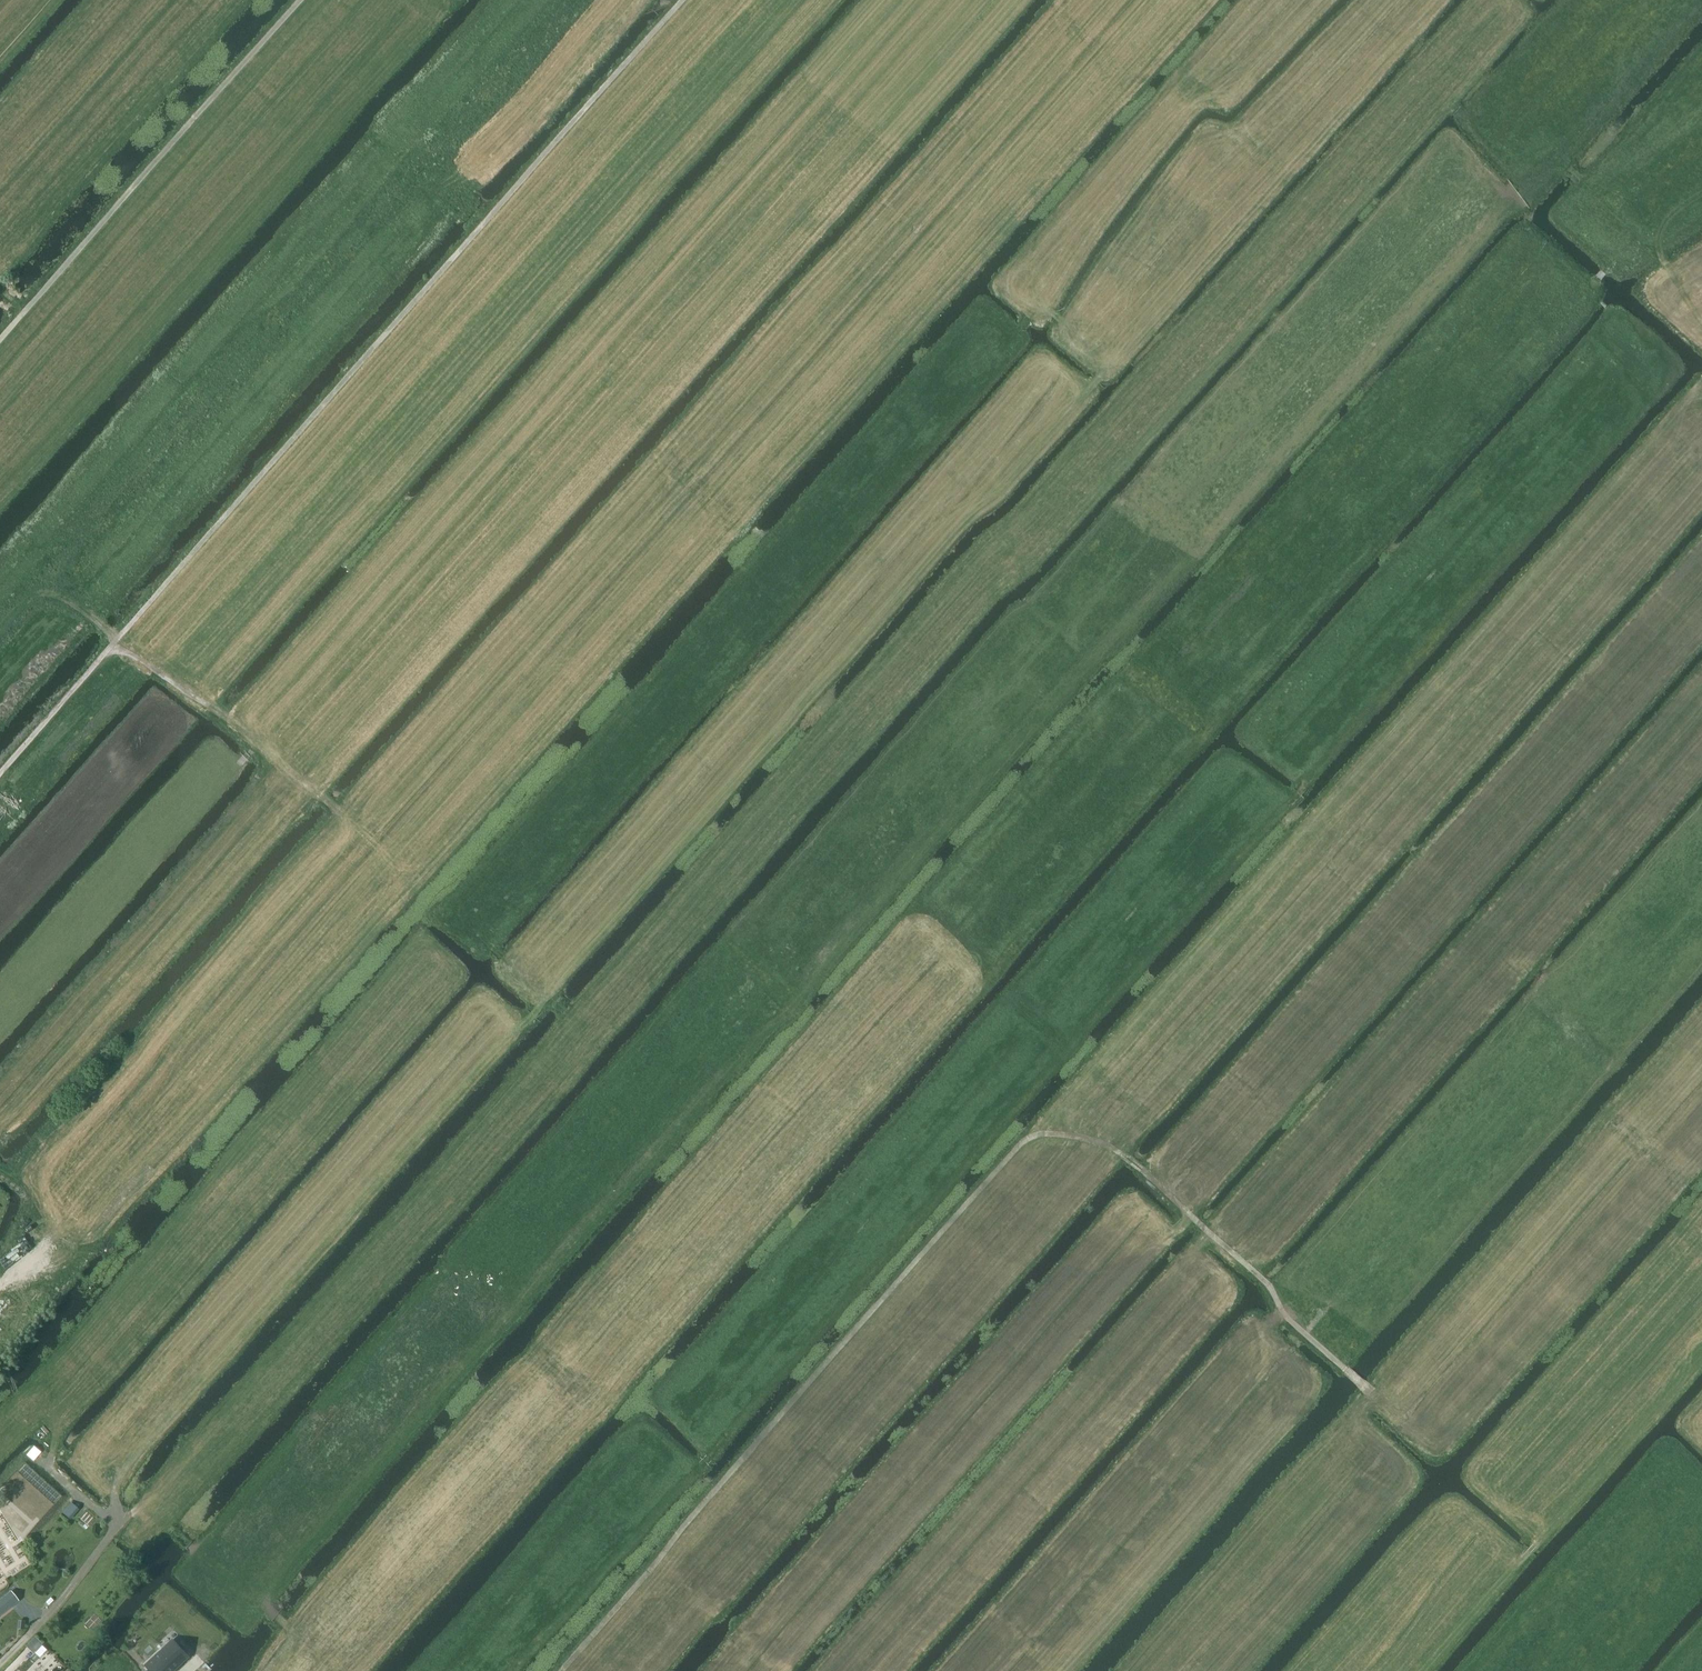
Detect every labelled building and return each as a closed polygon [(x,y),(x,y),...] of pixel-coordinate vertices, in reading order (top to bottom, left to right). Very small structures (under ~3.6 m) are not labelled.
[(0,1600),(0,1615),(12,1606),(4,1597),(0,1600)] [(146,1666),(150,1670),(173,1670),(188,1657),(173,1641),(146,1666)]
